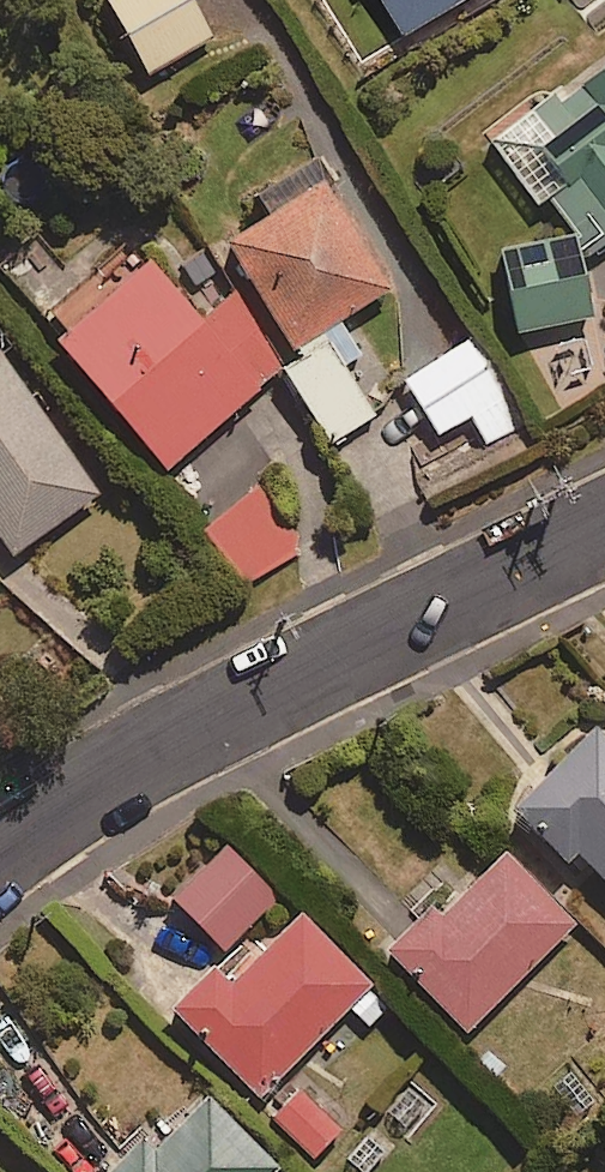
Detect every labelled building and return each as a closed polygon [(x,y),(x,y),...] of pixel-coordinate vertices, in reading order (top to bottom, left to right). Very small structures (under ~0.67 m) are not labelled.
[(191,0),(110,0),(108,1),(153,78),(216,41),(191,0)] [(405,38),(472,0),(384,0),(405,38)] [(559,103),(481,159),(528,225),(554,206),(594,261),(604,253),(604,80),(564,110),(559,103)] [(393,296),(315,169),(260,203),(275,227),(235,252),(297,355),(393,296)] [(594,323),(578,244),(507,259),(523,338),(594,323)] [(207,328),(157,271),(64,353),(172,476),(290,372),(232,306),(207,328)] [(363,360),(348,337),(288,375),(335,447),(376,420),(345,372),(363,360)] [(519,426),(471,345),(408,382),(440,437),(474,417),(489,444),(519,426)] [(0,357),(0,538),(16,561),(101,502),(0,357)] [(300,549),(258,496),(211,533),(253,586),(300,549)] [(601,739),(523,821),(573,869),(581,861),(604,884),(604,743),(601,739)] [(279,900),(227,853),(177,908),(229,956),(279,900)] [(578,930),(509,862),(446,926),(439,919),(396,963),(472,1038),(578,930)] [(386,1004),(297,919),(234,986),(219,971),(175,1017),(262,1099),(350,1007),(368,1024),(386,1004)] [(349,1139),(311,1101),(281,1131),(320,1168),(349,1139)] [(206,1107),(152,1163),(141,1151),(121,1171),(274,1171),(206,1107)]
